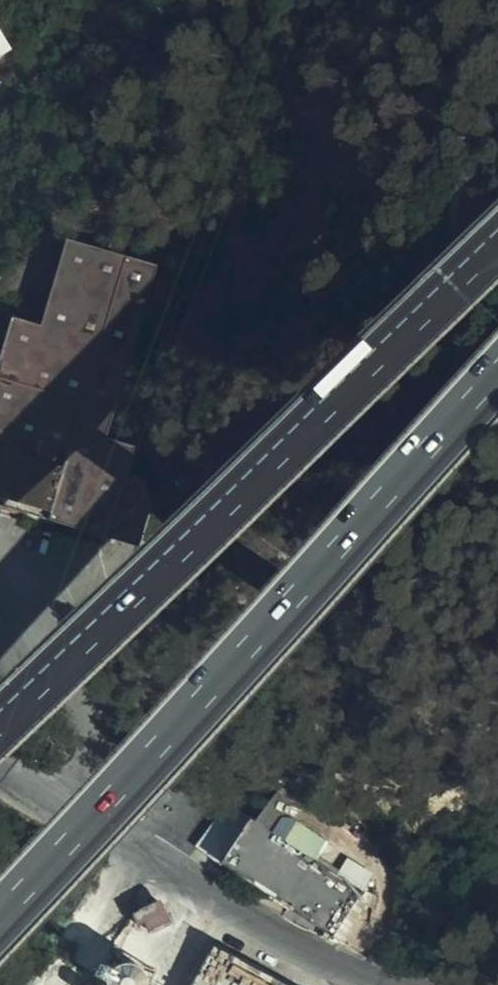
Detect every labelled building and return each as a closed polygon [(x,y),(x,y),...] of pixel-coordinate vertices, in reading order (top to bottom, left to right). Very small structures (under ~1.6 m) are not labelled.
[(141,545),(153,505),(145,482),(126,477),(134,448),(131,447),(116,443),(106,440),(156,267),(69,241),(44,326),(16,318),(0,371),(0,503),(141,545)] [(291,781),(299,785),(302,781),(294,777),(291,781)] [(222,862),(334,935),(357,900),(362,891),(337,874),(315,859),(275,832),(284,813),(270,803),(256,819),(251,816),(222,862)] [(275,832),(315,859),(326,841),(284,813),(275,832)] [(346,859),(337,874),(362,891),(372,877),(346,859)] [(367,892),(361,902),(368,906),(374,910),(378,898),(367,892)] [(357,900),(334,935),(344,943),(368,906),(361,902),(357,900)] [(173,921),(164,902),(160,901),(142,910),(142,912),(135,916),(141,926),(148,923),(152,931),(173,921)] [(214,943),(192,984),(289,984),(214,943)] [(111,983),(120,964),(80,944),(71,963),(111,983)] [(157,982),(154,975),(150,968),(139,964),(131,964),(124,966),(117,971),(113,978),(112,982),(112,984),(157,984),(157,982)]
